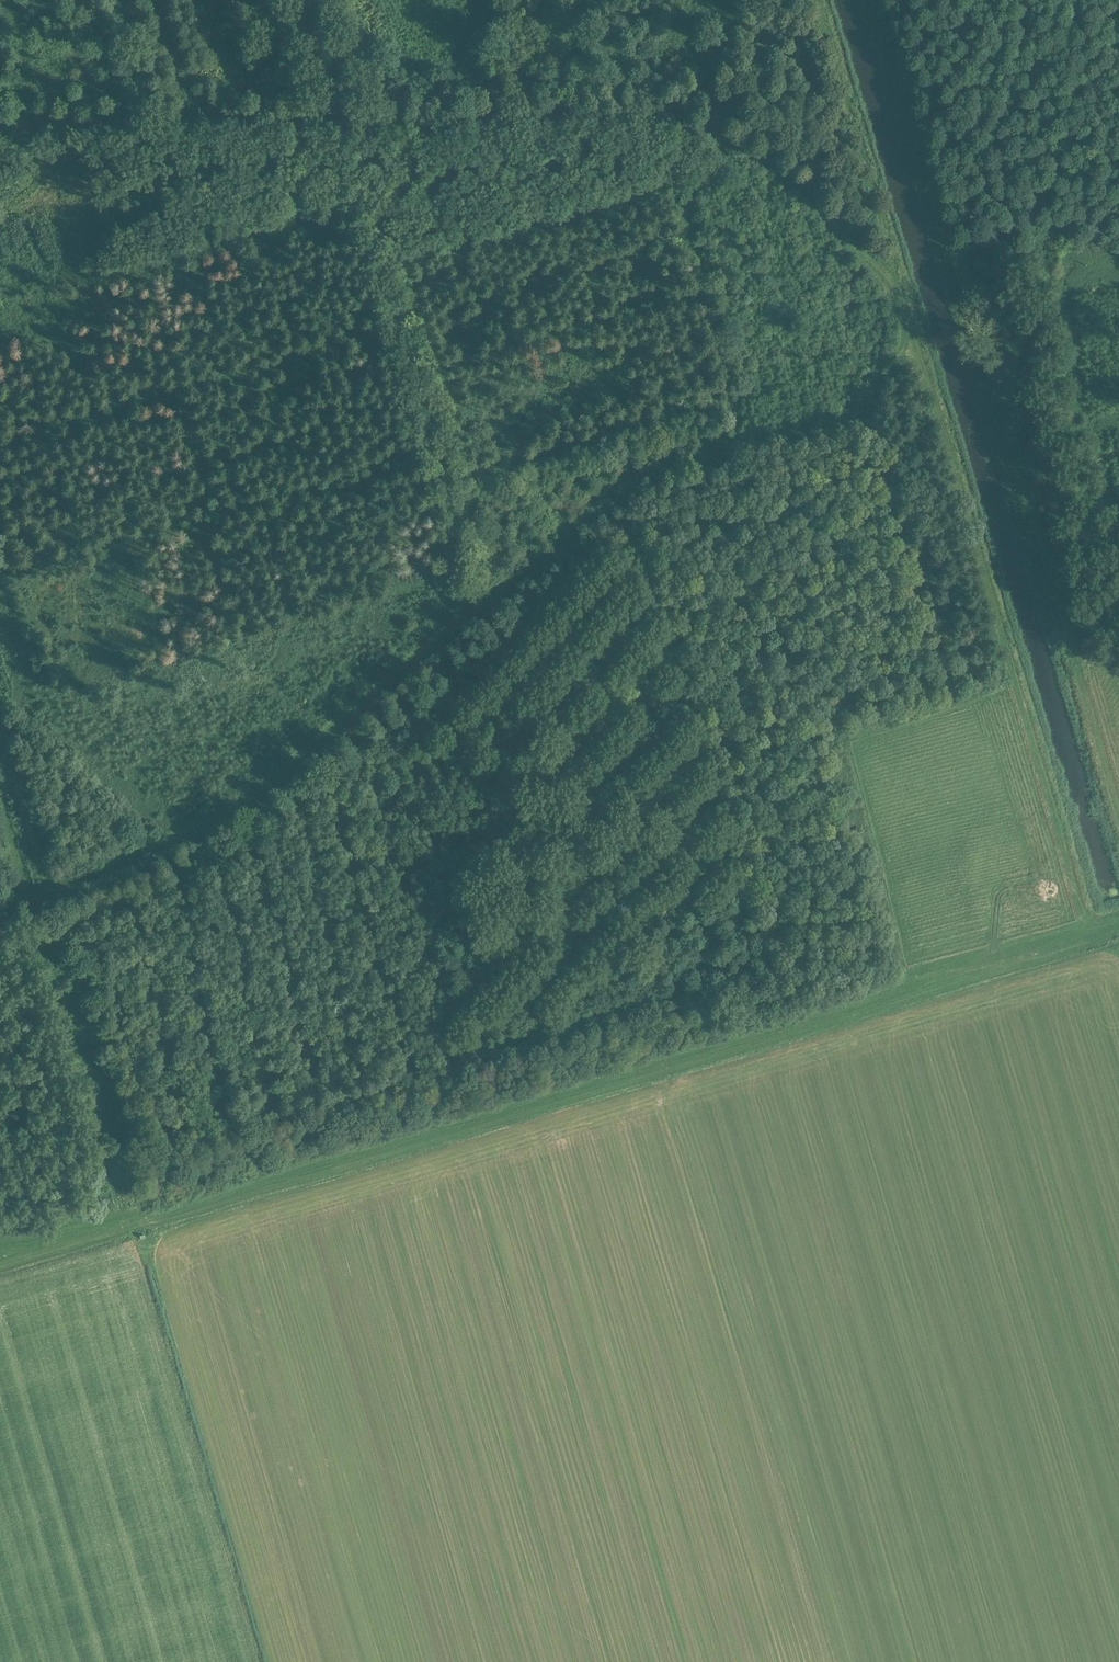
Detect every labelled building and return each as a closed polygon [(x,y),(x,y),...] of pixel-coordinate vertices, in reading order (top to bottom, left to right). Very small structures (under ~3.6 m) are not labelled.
[(674,1023),(680,1016),(671,1009),(665,1015),(674,1023)]
